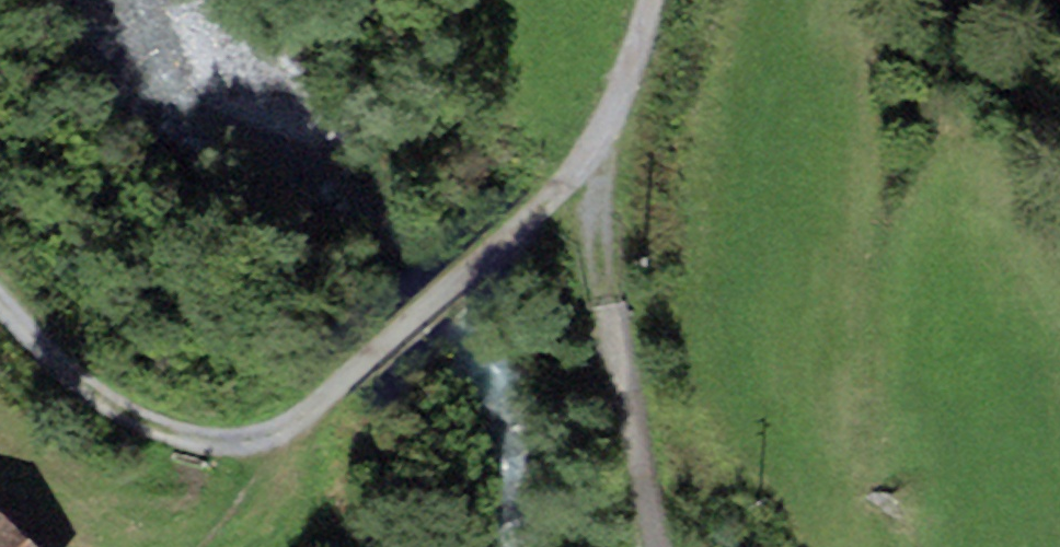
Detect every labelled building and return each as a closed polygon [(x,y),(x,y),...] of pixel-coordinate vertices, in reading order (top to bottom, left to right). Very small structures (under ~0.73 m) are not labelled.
[(0,505),(0,546),(41,546),(0,505)]
